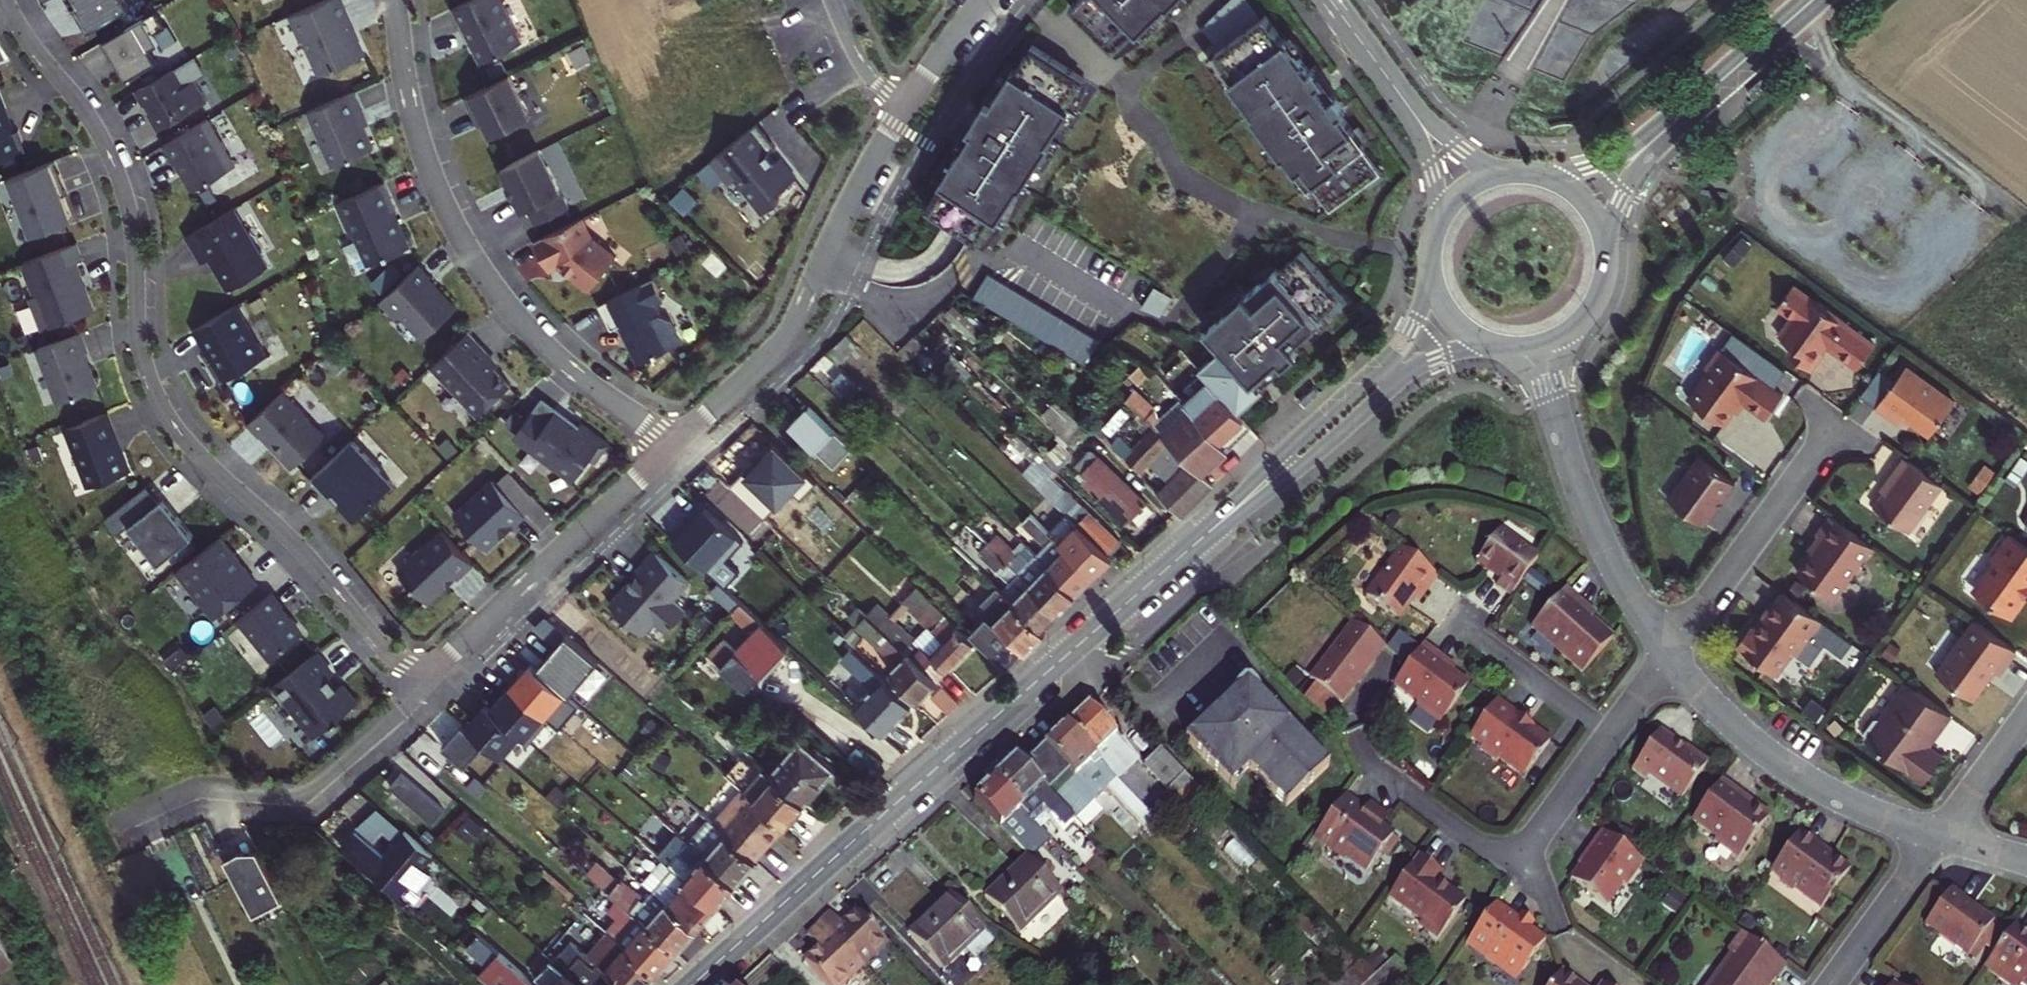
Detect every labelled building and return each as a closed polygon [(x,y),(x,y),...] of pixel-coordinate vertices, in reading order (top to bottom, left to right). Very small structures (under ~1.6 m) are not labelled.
[(126,0),(66,0),(71,9),(74,7),(88,32),(130,7),(126,0)] [(340,0),(323,0),(290,14),(302,40),(305,39),(320,73),(364,54),(353,30),(350,31),(345,20),(348,19),(340,0)] [(500,0),(467,0),(450,9),(461,30),(464,28),(480,62),(521,42),(500,0)] [(1073,3),(1116,48),(1138,26),(1141,30),(1169,2),(1171,4),(1175,0),(1076,0),(1073,3)] [(165,27),(155,10),(100,42),(111,61),(115,59),(117,58),(125,71),(133,66),(137,73),(156,61),(149,49),(159,43),(153,34),(165,27)] [(1334,210),(1384,173),(1366,148),(1369,146),(1323,85),(1328,81),(1318,66),(1313,70),(1289,38),(1286,40),(1269,16),(1218,53),(1236,78),(1232,81),(1256,112),(1254,114),(1287,158),(1289,157),(1312,188),(1316,186),(1334,210)] [(1085,75),(1034,43),(1018,67),(1014,65),(944,176),(945,179),(928,203),(960,224),(982,238),(997,213),(1004,216),(1075,102),(1070,101),(1085,75)] [(126,79),(137,73),(133,66),(125,71),(117,58),(115,59),(126,79)] [(509,66),(468,90),(492,132),(534,108),(509,66)] [(148,114),(157,130),(207,102),(194,80),(183,86),(173,69),(135,91),(144,105),(146,104),(151,112),(148,114)] [(354,88),(308,107),(333,166),(379,147),(354,88)] [(26,150),(18,130),(11,133),(2,110),(5,108),(0,96),(0,160),(26,150)] [(207,119),(163,144),(174,163),(176,162),(192,191),(235,166),(207,119)] [(757,122),(711,158),(725,176),(735,177),(763,212),(779,199),(775,193),(796,177),(779,157),(776,160),(768,151),(775,145),(757,122)] [(543,142),(501,161),(532,227),(574,207),(543,142)] [(72,220),(58,184),(63,182),(54,160),(9,178),(31,235),(72,220)] [(387,178),(337,200),(365,267),(416,245),(387,178)] [(233,208),(185,236),(201,263),(209,258),(228,289),(267,267),(233,208)] [(566,268),(588,285),(616,250),(597,235),(586,213),(536,238),(552,271),(566,268)] [(29,298),(42,331),(94,310),(76,263),(83,260),(76,243),(21,264),(34,296),(29,298)] [(1345,299),(1304,251),(1282,271),(1279,267),(1248,293),(1247,292),(1206,327),(1224,347),(1199,369),(1206,376),(1238,413),(1265,390),(1261,386),(1299,352),(1295,347),(1325,321),(1323,318),(1345,299)] [(403,310),(421,332),(454,303),(421,265),(382,298),(397,315),(403,310)] [(975,297),(1085,366),(1101,340),(991,272),(975,297)] [(607,297),(635,364),(688,342),(674,309),(662,315),(655,300),(669,294),(661,274),(607,297)] [(1830,346),(1859,367),(1876,344),(1846,322),(1847,321),(1819,301),(1818,303),(1794,285),(1778,306),(1793,316),(1780,335),(1795,346),(1789,354),(1811,370),(1823,354),(1821,352),(1828,342),(1831,344),(1830,346)] [(1162,315),(1172,295),(1154,287),(1145,307),(1162,315)] [(948,310),(978,340),(984,333),(954,304),(948,310)] [(207,362),(220,383),(265,356),(235,305),(192,330),(205,351),(209,349),(214,357),(207,362)] [(470,328),(431,362),(476,414),(515,380),(470,328)] [(932,341),(939,348),(951,338),(944,330),(932,341)] [(1719,348),(1773,387),(1786,370),(1732,331),(1719,348)] [(37,349),(58,403),(98,387),(90,368),(87,367),(82,354),(87,352),(79,333),(37,349)] [(899,351),(909,361),(927,344),(917,334),(899,351)] [(827,354),(838,365),(857,346),(847,335),(827,354)] [(1688,398),(1725,424),(1742,400),(1766,417),(1783,394),(1773,387),(1719,348),(1705,367),(1709,369),(1688,398)] [(1896,379),(1877,405),(1899,421),(1904,415),(1930,434),(1955,400),(1907,365),(1896,379)] [(1877,405),(1896,379),(1879,367),(1860,393),(1877,405)] [(1206,376),(1182,399),(1221,441),(1244,419),(1238,413),(1206,376)] [(283,391),(248,424),(260,436),(262,434),(269,441),(268,442),(293,468),(326,437),(283,391)] [(513,437),(575,482),(607,439),(546,393),(513,437)] [(1182,399),(1176,404),(1186,415),(1177,423),(1133,395),(1127,401),(1155,428),(1163,435),(1190,461),(1203,474),(1229,450),(1221,441),(1182,399)] [(1065,409),(1051,424),(1067,439),(1080,424),(1065,409)] [(107,413),(65,429),(88,488),(127,473),(111,432),(114,431),(107,413)] [(1158,493),(1182,516),(1213,485),(1189,462),(1190,461),(1163,435),(1155,428),(1133,449),(1120,436),(1112,445),(1139,471),(1147,463),(1168,483),(1158,493)] [(1109,554),(1121,541),(1053,473),(1056,471),(1018,434),(1012,440),(1033,461),(1038,466),(1027,477),(1078,524),(1109,554)] [(352,439),(311,478),(324,493),(329,488),(331,490),(337,490),(342,495),(341,502),(342,503),(356,518),(393,483),(352,439)] [(1045,457),(1058,471),(1073,456),(1059,443),(1045,457)] [(1082,481),(1128,525),(1147,504),(1091,451),(1076,467),(1086,477),(1082,481)] [(1722,495),(1724,496),(1734,481),(1699,456),(1685,475),(1686,479),(1674,496),(1673,503),(1701,523),(1722,495)] [(1874,505),(1909,531),(1943,484),(1905,457),(1888,480),(1891,482),(1874,505)] [(1023,473),(1027,477),(1038,466),(1033,461),(1023,473)] [(2006,476),(2016,484),(2024,472),(2015,465),(2006,476)] [(526,514),(538,503),(508,471),(497,482),(526,514)] [(1973,484),(1981,490),(1990,478),(1982,472),(1973,484)] [(493,479),(455,514),(487,548),(502,534),(502,531),(509,524),(512,527),(525,514),(493,479)] [(342,503),(341,502),(342,495),(337,490),(331,490),(329,488),(324,493),(338,507),(342,503)] [(164,505),(132,530),(159,564),(194,536),(181,520),(177,523),(164,505)] [(1822,537),(1798,571),(1833,597),(1871,544),(1830,513),(1816,532),(1822,537)] [(1077,594),(1095,575),(1060,541),(1031,514),(1022,523),(1046,546),(1037,555),(1077,594)] [(968,523),(960,532),(966,537),(974,529),(968,523)] [(1113,558),(1109,554),(1078,524),(1060,541),(1095,575),(1113,558)] [(1538,556),(1501,528),(1476,562),(1490,571),(1493,571),(1502,577),(1496,586),(1510,596),(1538,556)] [(964,539),(979,553),(989,543),(974,529),(966,537),(964,539)] [(399,571),(427,601),(455,575),(458,578),(473,563),(443,530),(399,571)] [(1977,593),(2011,617),(2026,597),(2021,593),(2026,585),(2026,546),(2009,533),(1992,556),(1993,561),(1976,585),(1977,593)] [(1060,612),(1077,594),(1037,555),(1029,547),(1021,556),(1014,550),(998,534),(989,543),(1009,563),(1060,612)] [(258,584),(220,537),(177,571),(214,618),(258,584)] [(1014,550),(1021,556),(1029,547),(1022,541),(1014,550)] [(1043,629),(1060,612),(1009,563),(989,543),(979,553),(1010,583),(1003,591),(1043,629)] [(1366,597),(1392,616),(1401,614),(1413,597),(1419,602),(1439,575),(1402,548),(1366,597)] [(689,581),(653,549),(634,571),(637,574),(629,584),(627,583),(609,603),(643,633),(654,620),(666,630),(684,610),(672,599),(689,581)] [(1527,585),(1538,594),(1548,583),(1537,574),(1527,585)] [(719,644),(757,679),(762,674),(764,676),(790,648),(719,582),(712,590),(746,622),(744,623),(753,632),(737,649),(725,638),(719,644)] [(909,608),(929,627),(916,641),(896,621),(891,616),(880,628),(937,681),(974,643),(947,615),(918,587),(903,603),(909,608)] [(1003,591),(999,588),(981,607),(990,616),(973,633),(1010,668),(1021,656),(1020,655),(1025,650),(1028,653),(1046,633),(1043,629),(1003,591)] [(1531,627),(1583,672),(1613,637),(1576,604),(1579,600),(1566,588),(1531,627)] [(1812,634),(1814,635),(1824,621),(1783,591),(1775,603),(1773,602),(1762,617),(1763,618),(1756,629),(1751,626),(1737,645),(1777,673),(1794,651),(1797,653),(1812,634)] [(271,593),(238,620),(271,660),(303,635),(280,608),(282,606),(271,593)] [(896,621),(909,608),(903,603),(891,616),(896,621)] [(867,615),(880,628),(891,616),(877,604),(867,615)] [(889,672),(919,700),(937,681),(880,628),(867,615),(859,607),(849,618),(897,664),(889,672)] [(556,647),(568,635),(546,616),(534,627),(556,647)] [(1936,672),(1973,699),(1995,669),(2000,673),(2016,649),(1974,619),(1936,672)] [(1309,679),(1340,703),(1384,646),(1353,622),(1309,679)] [(845,636),(855,646),(863,638),(852,628),(845,636)] [(556,647),(537,669),(569,697),(599,662),(568,635),(556,647)] [(1399,648),(1407,655),(1415,644),(1407,638),(1399,648)] [(710,654),(747,689),(757,679),(719,644),(710,654)] [(1423,644),(1408,664),(1393,685),(1418,702),(1416,705),(1440,723),(1468,684),(1443,665),(1446,661),(1423,644)] [(873,689),(863,699),(831,669),(823,678),(880,731),(889,720),(894,725),(912,706),(852,649),(842,659),(873,689)] [(1833,664),(1847,674),(1856,661),(1842,651),(1833,664)] [(317,652),(273,687),(296,715),(299,713),(316,735),(335,721),(336,722),(342,718),(341,716),(357,703),(342,684),(339,686),(331,676),(334,674),(317,652)] [(493,666),(500,673),(510,664),(504,657),(493,666)] [(1249,768),(1286,807),(1328,767),(1246,680),(1185,739),(1230,786),(1249,768)] [(1864,731),(1865,737),(1924,781),(1943,755),(1928,744),(1925,741),(1923,734),(1924,731),(1933,737),(1951,713),(1906,681),(1881,716),(1874,717),(1864,731)] [(931,697),(949,714),(961,704),(942,686),(931,697)] [(1527,771),(1550,740),(1531,726),(1529,725),(1527,727),(1517,719),(1519,715),(1497,699),(1469,736),(1481,745),(1479,749),(1498,762),(1500,759),(1517,771),(1527,771)] [(1376,715),(1384,720),(1392,709),(1385,703),(1376,715)] [(521,735),(487,705),(467,728),(487,746),(501,758),(521,735)] [(1114,766),(1131,751),(1089,707),(1067,727),(1141,806),(1144,804),(1135,788),(1114,766)] [(1829,725),(1835,732),(1843,725),(1836,717),(1829,725)] [(467,768),(487,746),(467,728),(464,726),(445,749),(467,768)] [(1045,748),(1096,801),(1106,790),(1138,824),(1148,814),(1141,806),(1067,727),(1066,727),(1045,748)] [(415,762),(436,741),(424,730),(402,752),(415,762)] [(1649,773),(1682,797),(1708,762),(1685,745),(1683,748),(1659,731),(1631,768),(1645,778),(1649,773)] [(1925,741),(1928,744),(1933,737),(1924,731),(1923,734),(1925,741)] [(771,775),(806,804),(835,770),(800,740),(771,775)] [(416,763),(420,767),(441,746),(436,741),(415,762),(416,763)] [(857,747),(846,759),(866,776),(877,764),(857,747)] [(1023,768),(1074,822),(1096,801),(1045,748),(1023,768)] [(1161,750),(1144,766),(1194,818),(1195,816),(1211,801),(1161,750)] [(401,772),(404,775),(416,763),(415,762),(402,752),(391,764),(401,772)] [(744,790),(760,772),(742,756),(726,775),(741,788),(744,790)] [(1075,822),(1074,822),(1023,768),(1016,761),(994,782),(1033,823),(1045,811),(1051,818),(1065,832),(1066,830),(1075,822)] [(771,775),(763,767),(760,772),(744,790),(784,826),(786,827),(806,804),(771,775)] [(390,786),(434,823),(445,809),(404,775),(401,772),(390,786)] [(1714,840),(1738,858),(1768,818),(1742,799),(1745,795),(1721,778),(1692,819),(1717,837),(1714,840)] [(1037,847),(1049,860),(1060,850),(1039,829),(1033,823),(994,782),(973,801),(1027,857),(1037,847)] [(744,790),(741,788),(712,822),(757,861),(768,848),(767,847),(784,826),(744,790)] [(1345,793),(1316,833),(1326,840),(1327,847),(1340,856),(1347,855),(1367,870),(1379,853),(1385,857),(1398,839),(1382,828),(1380,827),(1379,826),(1378,826),(1377,826),(1376,826),(1375,826),(1375,827),(1368,822),(1374,814),(1374,813),(1375,812),(1375,811),(1374,810),(1374,809),(1372,807),(1369,805),(1366,808),(1345,793)] [(1195,816),(1198,820),(1214,805),(1211,801),(1195,816)] [(376,806),(359,824),(385,849),(402,830),(376,806)] [(1382,828),(1388,819),(1372,807),(1374,809),(1374,810),(1375,811),(1375,812),(1374,813),(1374,814),(1368,822),(1375,827),(1375,826),(1376,826),(1377,826),(1378,826),(1379,826),(1380,827),(1382,828)] [(1033,823),(1039,829),(1051,818),(1045,811),(1033,823)] [(1138,824),(1145,832),(1155,822),(1148,814),(1138,824)] [(712,822),(708,818),(688,841),(737,883),(757,861),(712,822)] [(1066,830),(1074,838),(1082,830),(1075,822),(1066,830)] [(1796,888),(1822,907),(1849,870),(1830,856),(1828,858),(1818,851),(1822,846),(1800,830),(1771,869),(1783,878),(1786,883),(1791,888),(1796,888)] [(1179,844),(1185,850),(1199,837),(1193,831),(1179,844)] [(1570,879),(1606,904),(1621,884),(1624,886),(1643,860),(1602,831),(1584,855),(1585,858),(1586,860),(1582,866),(1580,865),(1570,879)] [(674,868),(717,906),(737,883),(688,841),(677,832),(658,855),(664,860),(674,868)] [(235,879),(265,863),(259,850),(240,851),(233,850),(226,848),(223,848),(220,847),(218,847),(235,879)] [(1049,860),(1057,868),(1068,858),(1060,850),(1049,860)] [(1389,895),(1422,920),(1419,924),(1438,937),(1464,901),(1436,880),(1442,872),(1418,855),(1389,895)] [(986,897),(1021,934),(1063,894),(1028,857),(986,897)] [(644,882),(654,891),(674,868),(664,860),(644,882)] [(235,879),(254,914),(283,898),(265,863),(235,879)] [(620,881),(619,884),(596,864),(588,873),(618,900),(677,951),(697,929),(654,891),(644,902),(620,881)] [(654,891),(697,929),(717,906),(674,868),(654,891)] [(1925,923),(1968,955),(1989,926),(1994,920),(1972,904),(1970,906),(1963,900),(1965,898),(1951,887),(1925,923)] [(422,906),(432,894),(425,888),(415,899),(422,906)] [(422,906),(454,933),(464,922),(432,894),(422,906)] [(944,971),(965,951),(987,931),(951,894),(909,934),(944,971)] [(609,930),(658,973),(677,951),(618,900),(609,910),(617,918),(607,929),(609,930)] [(1524,928),(1523,922),(1522,921),(1496,902),(1468,940),(1475,945),(1475,949),(1498,966),(1501,965),(1515,975),(1521,974),(1546,939),(1531,928),(1530,927),(1528,930),(1524,928)] [(1292,924),(1321,950),(1334,935),(1306,909),(1292,924)] [(831,914),(819,925),(861,968),(887,944),(857,913),(843,927),(831,914)] [(1535,922),(1525,916),(1522,921),(1523,922),(1524,928),(1528,930),(1530,927),(1531,928),(1535,922)] [(1739,924),(1747,929),(1752,921),(1745,916),(1739,924)] [(454,933),(490,963),(499,953),(464,922),(454,933)] [(1984,965),(2012,984),(2020,984),(2021,984),(2022,984),(2026,984),(2026,932),(2015,923),(1984,965)] [(827,984),(844,984),(861,968),(819,925),(808,936),(820,948),(805,962),(827,984)] [(1968,955),(1974,959),(1995,930),(1989,926),(1968,955)] [(658,973),(609,930),(587,955),(570,940),(553,959),(583,984),(648,984),(658,973)] [(965,951),(975,962),(997,941),(987,931),(965,951)] [(1776,979),(1786,965),(1742,933),(1729,952),(1733,954),(1710,984),(1769,984),(1774,978),(1776,979)] [(12,962),(0,941),(0,969),(12,962)] [(1365,961),(1375,972),(1386,962),(1376,951),(1365,961)] [(499,953),(490,963),(479,976),(490,984),(536,984),(499,953)] [(553,959),(535,976),(545,984),(583,984),(553,959)] [(1362,959),(1335,984),(1364,984),(1376,974),(1362,959)] [(1403,974),(1390,961),(1376,974),(1364,984),(1392,984),(1403,974)] [(1266,977),(1273,984),(1288,970),(1281,963),(1266,977)] [(1561,971),(1550,984),(1580,984),(1561,971)] [(1042,984),(1053,984),(1054,984),(1044,974),(1038,980),(1042,984)]
